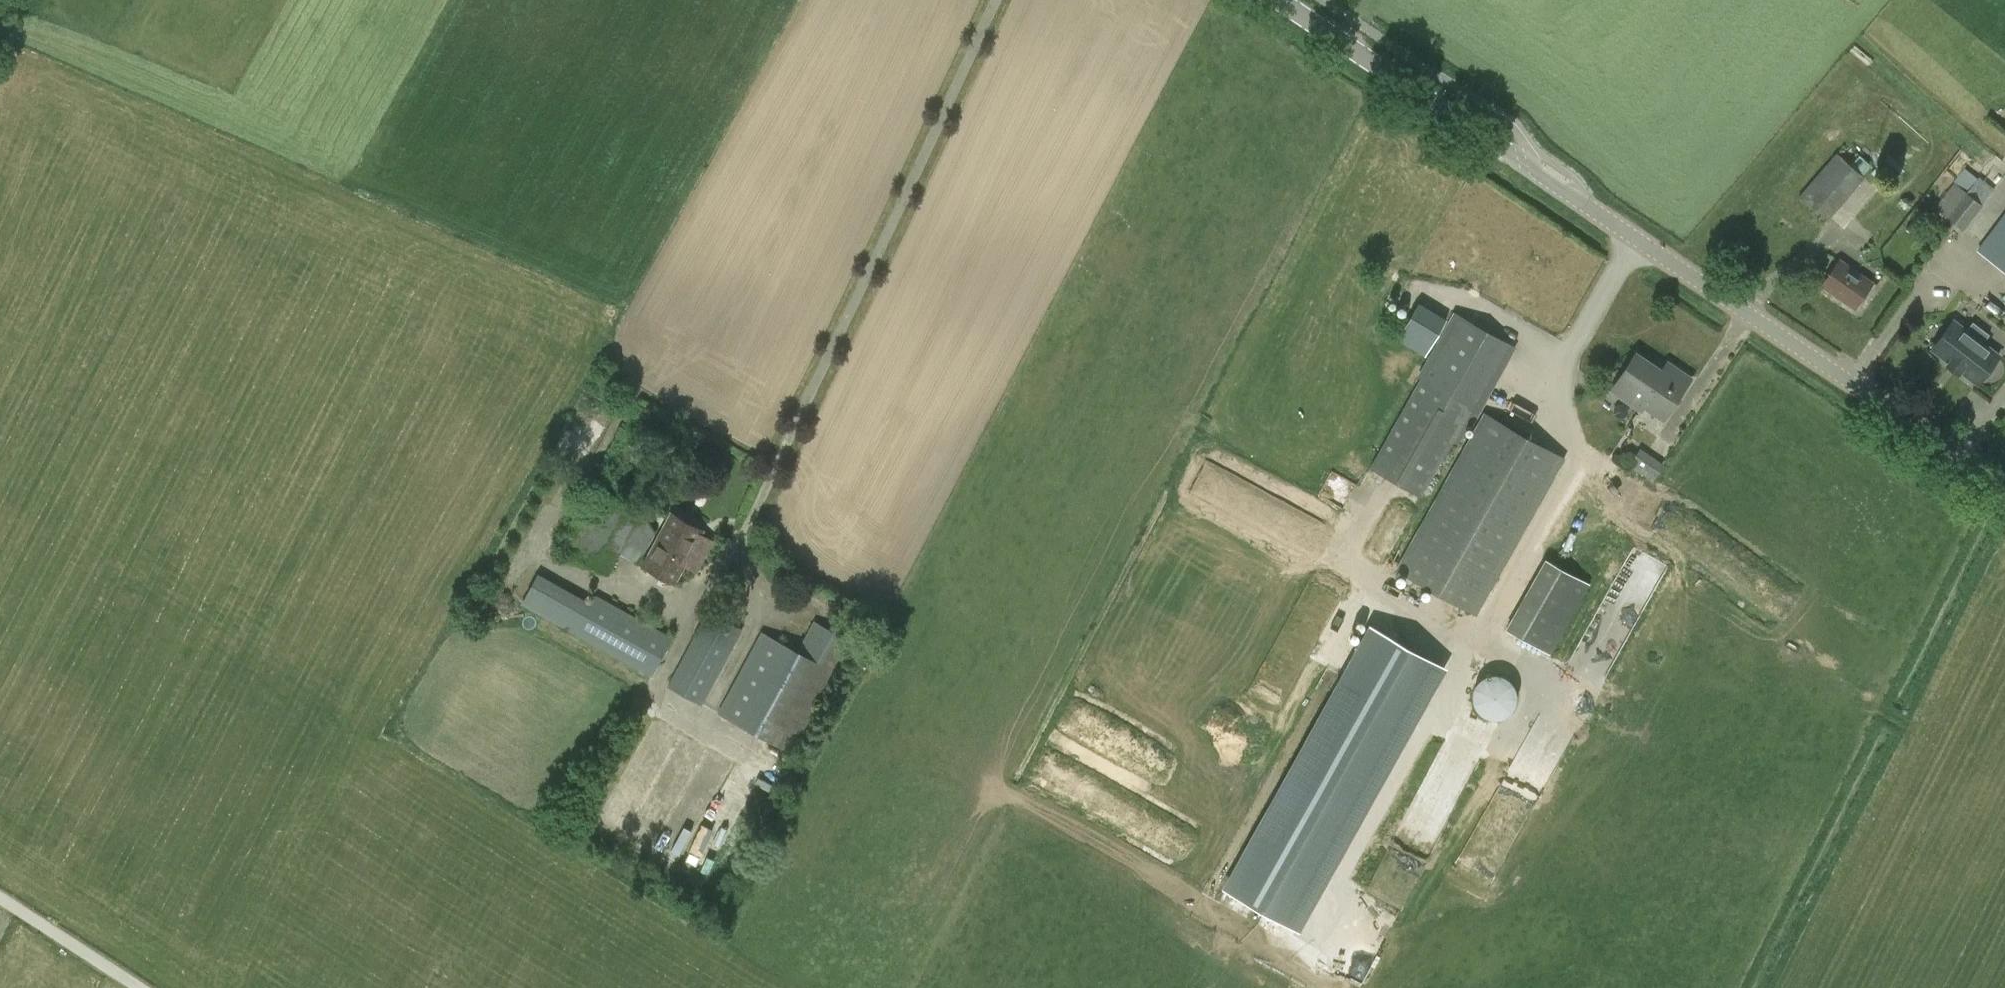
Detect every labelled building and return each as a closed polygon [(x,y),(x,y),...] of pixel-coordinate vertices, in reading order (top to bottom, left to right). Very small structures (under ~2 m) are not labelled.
[(1829,219),(1866,177),(1837,152),(1799,197),(1829,219)] [(1983,207),(1981,206),(1995,189),(1979,175),(1965,193),(1955,184),(1936,207),(1964,231),(1983,207)] [(1977,250),(2004,271),(2004,213),(1977,250)] [(1841,259),(1822,285),(1855,308),(1873,282),(1841,259)] [(1421,376),(1477,408),(1512,345),(1457,314),(1421,376)] [(1999,355),(1982,343),(1989,334),(1972,321),(1965,330),(1953,320),(1932,348),(1950,362),(1948,363),(1947,364),(1958,373),(1959,372),(1958,371),(1960,369),(1978,383),(1999,355)] [(1691,378),(1667,362),(1661,370),(1635,353),(1610,390),(1641,410),(1644,406),(1663,419),(1691,378)] [(1489,415),(1401,571),(1473,612),(1561,456),(1489,415)] [(1629,463),(1653,480),(1665,463),(1641,447),(1629,463)] [(660,520),(641,509),(599,488),(566,552),(608,573),(619,552),(638,562),(660,520)] [(670,513),(643,564),(676,582),(685,565),(697,571),(713,540),(702,534),(704,530),(670,513)] [(1505,627),(1551,653),(1591,583),(1546,557),(1505,627)] [(652,676),(673,636),(598,594),(591,602),(539,573),(522,603),(652,676)] [(742,629),(707,611),(668,684),(703,703),(742,629)] [(1375,616),(1226,877),(1299,919),(1328,868),(1325,866),(1445,656),(1375,616)] [(794,753),(854,641),(815,620),(798,650),(761,630),(718,712),(794,753)] [(1519,698),(1517,691),(1514,685),(1508,680),(1504,678),(1500,678),(1493,679),(1489,681),(1485,683),(1481,689),(1479,693),(1479,697),(1480,705),(1482,709),(1484,712),(1490,716),(1498,718),(1506,716),(1512,713),(1514,710),(1517,706),(1519,698)]
